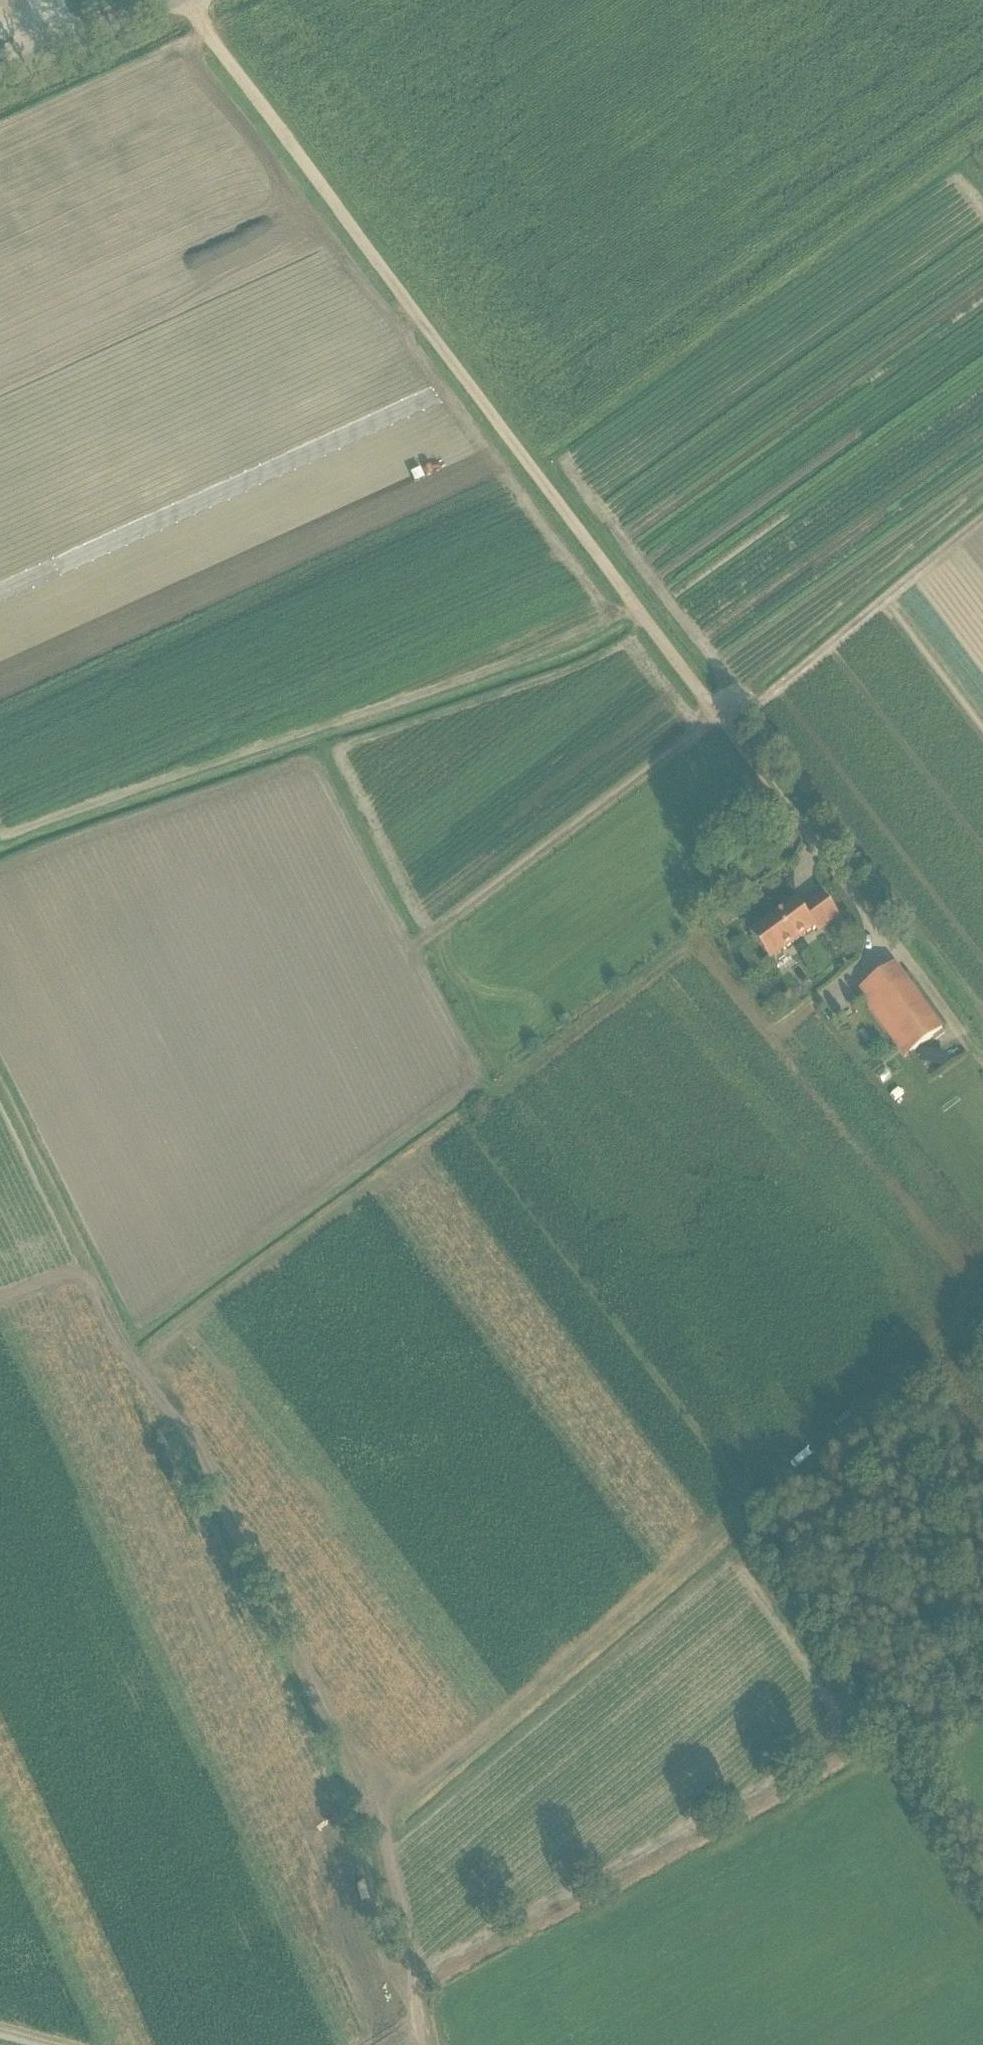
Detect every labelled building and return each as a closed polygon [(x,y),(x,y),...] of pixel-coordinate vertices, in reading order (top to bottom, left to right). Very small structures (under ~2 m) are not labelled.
[(751,933),(762,949),(770,960),(816,928),(819,933),(825,928),(841,917),(824,894),(804,909),(796,900),(751,933)] [(943,1030),(894,963),(855,992),(903,1059),(943,1030)] [(782,1006),(791,999),(786,992),(776,998),(782,1006)]
